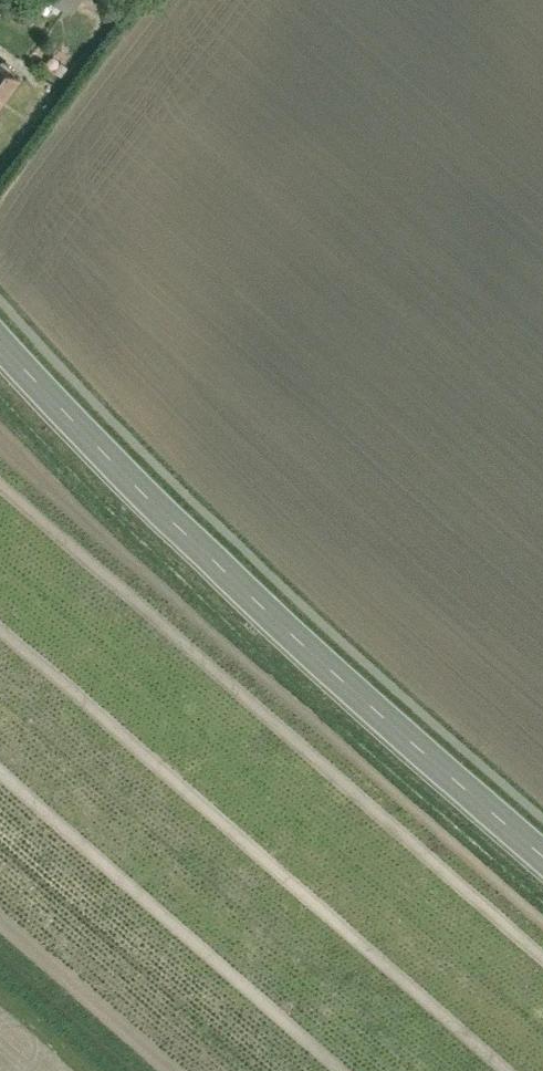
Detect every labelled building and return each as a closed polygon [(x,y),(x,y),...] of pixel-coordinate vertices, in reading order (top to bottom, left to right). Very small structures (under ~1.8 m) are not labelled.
[(25,67),(0,49),(0,101),(25,67)]
